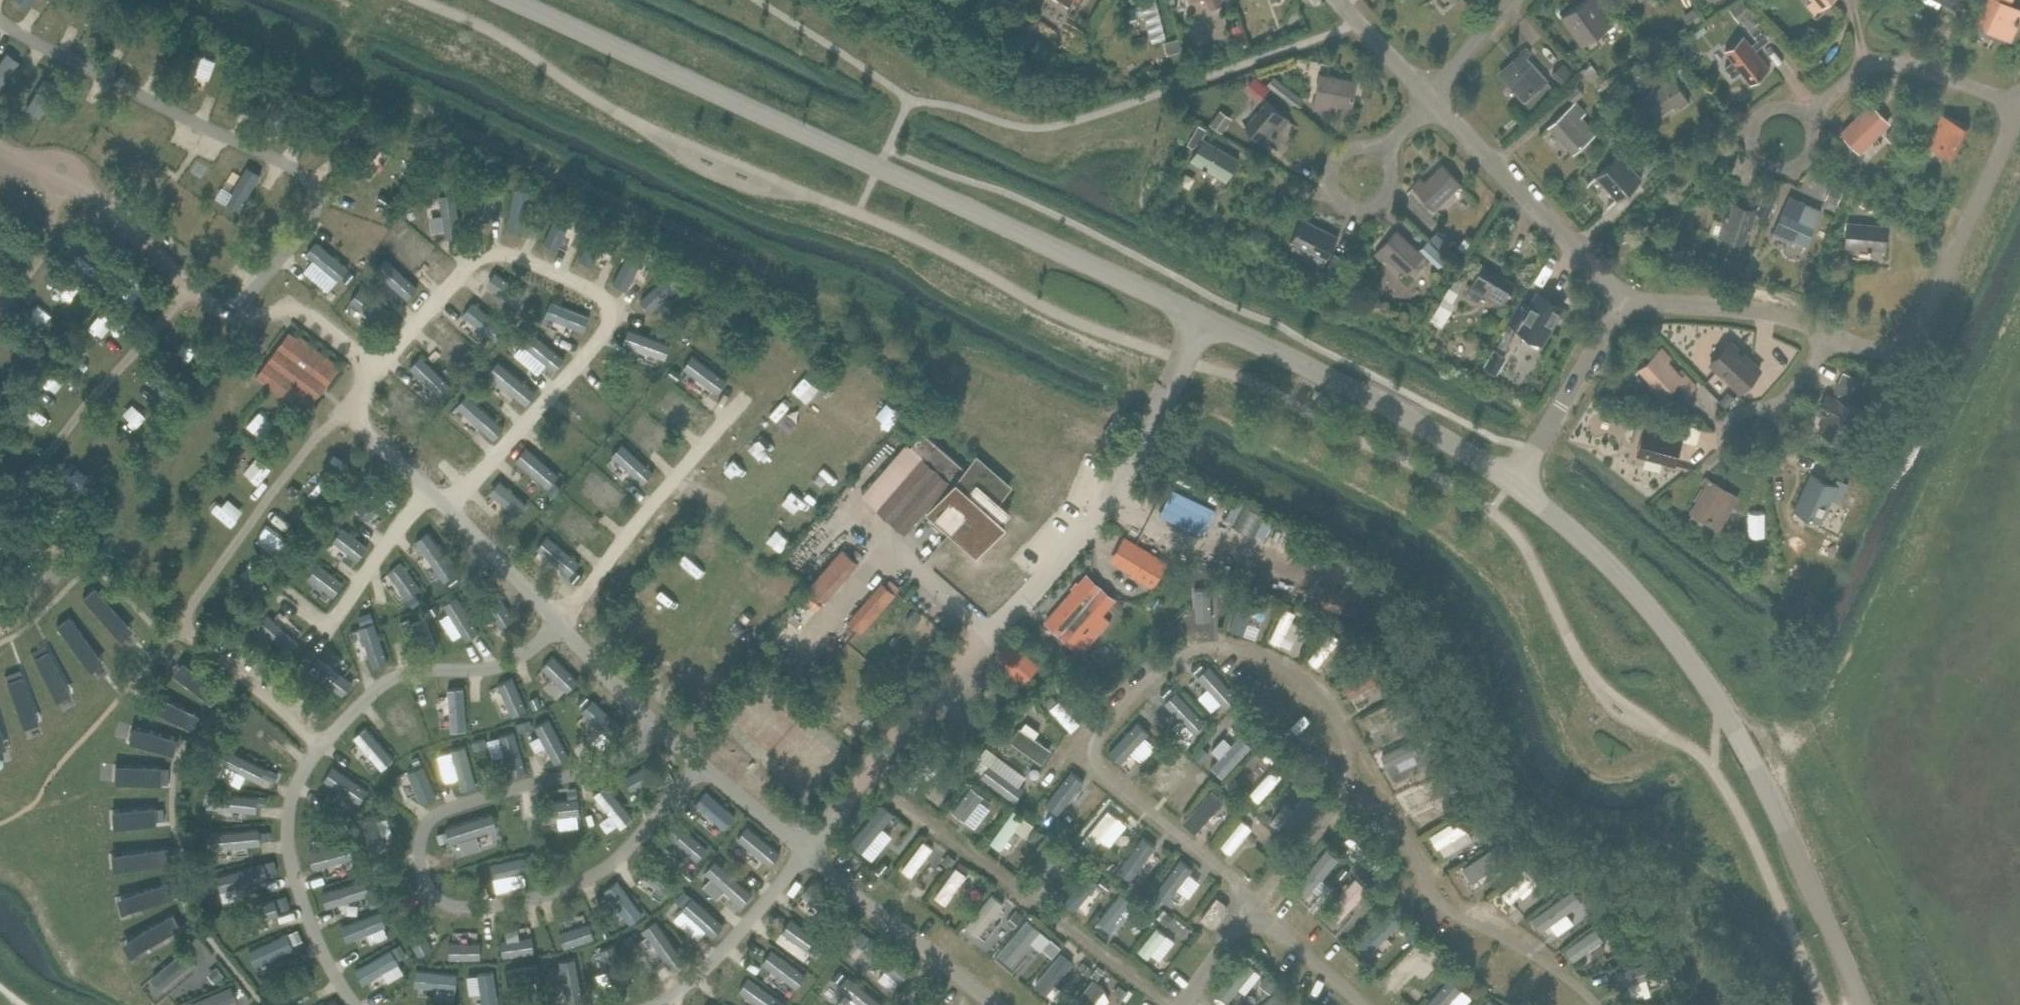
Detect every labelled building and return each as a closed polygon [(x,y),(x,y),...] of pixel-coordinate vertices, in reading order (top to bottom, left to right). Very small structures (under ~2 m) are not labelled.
[(1149,31),(1152,40),(1166,36),(1157,0),(1141,0),(1142,3),(1128,6),(1131,16),(1144,12),(1149,31)] [(1561,14),(1560,15),(1581,44),(1606,25),(1611,32),(1617,27),(1619,31),(1628,24),(1610,0),(1580,0),(1561,14)] [(1757,22),(1760,20),(1751,10),(1745,0),(1741,0),(1731,8),(1739,19),(1741,17),(1750,28),(1749,28),(1757,38),(1759,41),(1767,35),(1757,22)] [(1806,2),(1814,11),(1820,6),(1827,0),(1809,0),(1806,2)] [(1978,18),(1978,19),(1999,28),(1997,32),(2011,39),(2011,38),(2009,37),(2016,21),(2017,22),(2019,18),(2017,17),(2019,11),(2019,8),(2009,3),(2003,0),(1986,0),(1978,18)] [(1703,20),(1694,6),(1682,14),(1691,27),(1703,20)] [(1818,26),(1808,23),(1805,33),(1815,36),(1818,26)] [(1244,30),(1234,33),(1237,43),(1247,39),(1244,30)] [(1750,82),(1770,67),(1745,35),(1725,50),(1732,59),(1724,65),(1732,76),(1741,70),(1750,82)] [(1182,48),(1179,37),(1163,41),(1166,52),(1182,48)] [(0,50),(0,84),(23,53),(6,42),(0,50)] [(1524,100),(1548,78),(1527,55),(1532,51),(1526,44),(1497,71),(1524,100)] [(193,59),(176,93),(194,102),(211,68),(193,59)] [(1572,71),(1563,61),(1551,72),(1560,82),(1572,71)] [(235,71),(219,105),(237,114),(253,79),(235,71)] [(1320,73),(1315,98),(1314,106),(1336,110),(1337,102),(1351,105),(1356,79),(1320,73)] [(1304,98),(1273,74),(1267,82),(1297,106),(1304,98)] [(1258,75),(1250,84),(1265,96),(1272,87),(1258,75)] [(1679,105),(1689,99),(1674,77),(1643,97),(1655,115),(1676,101),(1679,105)] [(1584,91),(1575,82),(1565,91),(1573,100),(1584,91)] [(98,91),(93,100),(103,105),(107,97),(98,91)] [(1275,131),(1287,117),(1266,99),(1246,123),(1266,141),(1273,134),(1274,135),(1276,132),(1275,131)] [(1573,151),(1594,131),(1580,115),(1585,111),(1575,101),(1549,125),(1573,151)] [(1881,142),(1881,141),(1874,134),(1888,121),(1870,102),(1842,130),(1846,134),(1860,148),(1870,138),(1874,135),(1881,142)] [(1210,123),(1221,130),(1228,119),(1217,112),(1210,123)] [(1966,126),(1941,114),(1928,143),(1954,155),(1966,126)] [(1905,138),(1892,125),(1884,133),(1897,146),(1905,138)] [(1201,141),(1190,159),(1225,179),(1238,157),(1206,138),(1204,136),(1201,141)] [(1647,147),(1641,153),(1650,163),(1656,157),(1647,147)] [(1620,153),(1595,175),(1616,198),(1641,176),(1620,153)] [(198,159),(193,167),(202,173),(207,165),(198,159)] [(246,161),(224,192),(240,204),(263,173),(246,161)] [(1433,206),(1459,180),(1442,163),(1424,180),(1420,176),(1412,184),(1433,206)] [(452,179),(443,181),(445,191),(454,189),(452,179)] [(471,180),(473,218),(490,217),(488,179),(471,180)] [(1836,203),(1843,188),(1830,183),(1824,198),(1836,203)] [(514,189),(508,227),(525,230),(531,192),(514,189)] [(382,190),(376,198),(385,204),(391,196),(382,190)] [(1784,206),(1772,232),(1789,239),(1790,235),(1806,242),(1815,220),(1821,207),(1805,200),(1790,193),(1784,206)] [(440,198),(445,236),(461,233),(456,196),(440,198)] [(1757,207),(1730,198),(1718,234),(1742,242),(1748,224),(1751,225),(1757,207)] [(559,207),(543,242),(558,249),(574,214),(559,207)] [(1290,238),(1327,256),(1337,234),(1301,217),(1290,238)] [(1846,251),(1883,254),(1885,254),(1887,223),(1870,222),(1847,220),(1845,251),(1846,251)] [(592,228),(576,263),(591,270),(607,235),(592,228)] [(1443,248),(1450,240),(1437,228),(1430,237),(1443,248)] [(1423,253),(1411,242),(1396,229),(1375,251),(1382,258),(1387,253),(1406,271),(1423,253)] [(397,244),(426,268),(437,256),(408,231),(397,244)] [(1427,239),(1420,246),(1438,264),(1446,256),(1427,239)] [(349,266),(319,241),(306,256),(336,281),(349,266)] [(1345,257),(1334,252),(1326,268),(1338,273),(1345,257)] [(1465,292),(1478,300),(1482,294),(1499,304),(1496,310),(1497,311),(1514,281),(1495,270),(1497,267),(1484,259),(1465,292)] [(672,267),(644,293),(655,305),(683,279),(672,267)] [(529,293),(496,274),(488,288),(521,307),(529,293)] [(709,278),(704,285),(715,291),(719,283),(709,278)] [(1810,295),(1813,286),(1805,284),(1802,293),(1810,295)] [(1538,345),(1562,305),(1537,290),(1531,302),(1523,297),(1509,319),(1525,329),(1521,334),(1538,345)] [(1440,326),(1455,303),(1443,296),(1429,319),(1440,326)] [(590,318),(555,304),(548,319),(584,333),(590,318)] [(669,344),(633,329),(627,345),(663,359),(669,344)] [(256,371),(305,407),(336,366),(287,330),(256,371)] [(563,358),(536,331),(524,343),(551,370),(563,358)] [(1742,388),(1760,369),(1742,353),(1743,352),(1740,349),(1739,350),(1726,338),(1726,339),(1727,340),(1710,359),(1742,388)] [(1682,376),(1668,360),(1672,356),(1663,345),(1640,366),(1653,381),(1650,383),(1661,395),(1676,381),(1687,392),(1696,384),(1686,372),(1682,376)] [(1504,354),(1494,348),(1483,365),(1494,371),(1504,354)] [(725,383),(698,356),(686,368),(713,395),(725,383)] [(456,386),(429,359),(417,371),(444,397),(456,386)] [(533,391),(506,364),(495,376),(522,402),(533,391)] [(671,366),(665,373),(674,380),(679,373),(671,366)] [(1861,408),(1847,402),(1854,387),(1838,379),(1834,389),(1838,391),(1836,396),(1826,392),(1818,411),(1823,414),(1817,427),(1844,440),(1853,420),(1855,421),(1861,408)] [(1735,396),(1727,389),(1718,399),(1726,406),(1735,396)] [(500,422),(473,395),(461,407),(489,434),(500,422)] [(1675,463),(1682,436),(1673,433),(1676,421),(1660,417),(1657,429),(1644,425),(1637,453),(1675,463)] [(923,455),(879,506),(905,529),(924,507),(976,553),(992,535),(1005,520),(996,512),(999,508),(1004,503),(998,498),(1009,484),(977,455),(966,467),(922,429),(921,430),(923,432),(911,444),(923,455)] [(554,475),(527,448),(515,460),(543,487),(554,475)] [(1819,519),(1820,516),(1829,520),(1848,480),(1837,475),(1833,483),(1812,473),(1796,508),(1819,519)] [(1717,527),(1737,493),(1706,475),(1702,482),(1707,485),(1692,512),(1717,527)] [(525,506),(498,479),(486,491),(513,518),(525,506)] [(555,479),(546,490),(553,495),(562,485),(555,479)] [(381,485),(354,512),(366,524),(393,496),(381,485)] [(1285,523),(1277,541),(1295,548),(1303,531),(1285,523)] [(370,549),(341,524),(330,536),(359,561),(370,549)] [(453,561),(432,529),(418,538),(439,570),(453,561)] [(573,562),(546,535),(534,546),(561,573),(573,562)] [(828,601),(864,562),(846,546),(811,585),(828,601)] [(1131,575),(1151,587),(1167,561),(1146,549),(1131,575)] [(672,558),(679,582),(693,578),(686,554),(672,558)] [(307,555),(303,561),(311,567),(315,561),(307,555)] [(346,586),(317,561),(306,573),(336,598),(346,586)] [(420,588),(402,563),(389,572),(407,598),(420,588)] [(576,569),(569,577),(575,582),(582,574),(576,569)] [(456,571),(446,578),(451,584),(460,577),(456,571)] [(1101,611),(1114,596),(1088,574),(1078,585),(1075,582),(1071,587),(1074,590),(1046,622),(1072,644),(1074,641),(1101,611)] [(850,619),(865,632),(900,592),(885,579),(850,619)] [(95,585),(83,596),(123,637),(135,625),(95,585)] [(1815,596),(1806,591),(1799,601),(1808,607),(1815,596)] [(482,602),(505,632),(518,623),(496,592),(482,602)] [(1195,594),(1201,632),(1217,630),(1212,592),(1195,594)] [(414,593),(408,598),(413,605),(420,600),(414,593)] [(473,627),(453,594),(439,603),(459,635),(473,627)] [(1242,595),(1231,631),(1246,636),(1258,600),(1242,595)] [(434,602),(427,607),(432,614),(439,610),(434,602)] [(922,615),(915,608),(905,619),(912,625),(922,615)] [(1285,609),(1270,644),(1286,650),(1300,615),(1285,609)] [(370,610),(359,614),(362,622),(373,618),(370,610)] [(91,670),(105,660),(72,613),(58,623),(91,670)] [(763,630),(763,614),(731,614),(731,630),(763,630)] [(296,639),(267,615),(256,627),(285,652),(296,639)] [(1318,621),(1310,617),(1305,626),(1313,630),(1318,621)] [(439,654),(426,618),(410,624),(423,660),(439,654)] [(387,658),(374,622),(358,628),(371,664),(387,658)] [(1332,631),(1306,659),(1318,670),(1344,642),(1332,631)] [(1015,633),(994,653),(1005,664),(1001,669),(1007,675),(1016,682),(1020,686),(1040,665),(1023,648),(1026,645),(1015,633)] [(44,643),(30,650),(33,656),(47,648),(44,643)] [(305,655),(299,662),(305,666),(311,659),(305,655)] [(581,680),(552,656),(541,668),(570,693),(581,680)] [(186,658),(176,671),(216,701),(225,689),(186,658)] [(346,683),(317,658),(306,670),(335,695),(346,683)] [(1199,659),(1191,666),(1197,672),(1204,665),(1199,659)] [(1374,665),(1340,682),(1347,696),(1381,680),(1374,665)] [(19,668),(4,674),(6,679),(21,673),(19,668)] [(1205,680),(1231,708),(1243,697),(1217,669),(1205,680)] [(999,671),(993,677),(1001,684),(1007,678),(999,671)] [(528,708),(514,672),(498,678),(512,714),(528,708)] [(9,679),(24,725),(41,719),(26,673),(9,679)] [(989,676),(982,683),(989,690),(996,683),(989,676)] [(1406,689),(1401,680),(1390,685),(1395,695),(1406,689)] [(160,692),(153,706),(195,727),(202,713),(160,692)] [(536,693),(528,697),(533,707),(541,703),(536,693)] [(585,693),(578,701),(583,706),(590,698),(585,693)] [(1058,700),(1052,693),(1044,701),(1050,707),(1058,700)] [(957,696),(952,702),(960,709),(965,703),(957,696)] [(1168,708),(1194,736),(1206,724),(1180,697),(1168,708)] [(1050,708),(1071,731),(1080,723),(1059,700),(1050,708)] [(1369,736),(1408,716),(1400,700),(1361,719),(1369,736)] [(618,727),(588,702),(578,715),(607,740),(618,727)] [(970,705),(961,712),(966,719),(975,712),(970,705)] [(279,733),(249,709),(239,722),(269,746),(279,733)] [(9,744),(0,713),(0,747),(9,744)] [(529,718),(517,721),(520,730),(532,726),(529,718)] [(567,754),(549,720),(534,728),(553,761),(567,754)] [(1005,722),(999,731),(1007,737),(1013,728),(1005,722)] [(134,724),(129,740),(176,753),(181,737),(134,724)] [(1014,740),(1045,762),(1054,748),(1023,726),(1014,740)] [(1137,726),(1111,754),(1123,765),(1149,737),(1137,726)] [(391,759),(368,729),(355,739),(378,769),(391,759)] [(526,769),(516,732),(500,736),(510,773),(526,769)] [(1217,762),(1229,772),(1254,744),(1242,734),(1217,762)] [(421,735),(411,739),(413,746),(424,742),(421,735)] [(484,736),(472,740),(474,749),(487,745),(484,736)] [(1410,739),(1375,754),(1382,769),(1417,754),(1410,739)] [(1162,742),(1156,748),(1162,753),(1168,747),(1162,742)] [(476,783),(467,746),(451,750),(460,787),(476,783)] [(262,762),(227,747),(220,762),(255,777),(262,762)] [(926,752),(902,782),(915,792),(939,762),(926,752)] [(418,753),(412,756),(415,763),(421,760),(418,753)] [(658,759),(624,777),(632,791),(666,774),(658,759)] [(983,776),(1012,800),(1023,787),(993,763),(983,776)] [(1263,800),(1287,774),(1277,765),(1253,791),(1263,800)] [(266,766),(262,774),(274,780),(278,772),(266,766)] [(436,801),(422,766),(407,772),(420,807),(436,801)] [(367,790),(334,770),(326,784),(359,804),(367,790)] [(963,780),(954,773),(948,780),(958,787),(963,780)] [(1241,787),(1235,776),(1225,781),(1231,792),(1241,787)] [(1435,777),(1399,790),(1404,805),(1440,793),(1435,777)] [(971,782),(947,812),(960,822),(984,792),(971,782)] [(1071,782),(1047,812),(1060,822),(1062,821),(1084,792),(1071,782)] [(1305,784),(1280,812),(1292,824),(1318,795),(1305,784)] [(632,815),(608,786),(595,796),(619,826),(632,815)] [(576,787),(567,788),(568,797),(577,796),(576,787)] [(1216,788),(1190,817),(1202,828),(1228,800),(1216,788)] [(254,795),(216,790),(214,807),(252,812),(254,795)] [(695,808),(726,830),(736,817),(705,794),(695,808)] [(257,795),(256,803),(266,804),(266,795),(257,795)] [(1463,805),(1459,796),(1451,799),(1455,809),(1463,805)] [(1246,807),(1237,798),(1230,806),(1239,815),(1246,807)] [(575,800),(536,803),(538,820),(576,816),(575,800)] [(887,805),(863,835),(876,845),(900,816),(887,805)] [(1271,815),(1263,808),(1258,815),(1266,822),(1271,815)] [(1016,810),(993,841),(1006,851),(1029,821),(1016,810)] [(1109,811),(1086,841),(1099,851),(1122,821),(1109,811)] [(361,817),(371,854),(387,850),(377,813),(361,817)] [(349,814),(340,817),(342,826),(351,824),(349,814)] [(452,841),(489,830),(484,814),(448,825),(452,841)] [(1248,817),(1222,845),(1235,856),(1260,828),(1248,817)] [(1460,820),(1427,839),(1435,853),(1468,835),(1460,820)] [(665,834),(696,857),(706,843),(675,821),(665,834)] [(1060,822),(1056,828),(1067,837),(1073,830),(1062,821),(1060,822)] [(1042,832),(1034,826),(1028,835),(1035,840),(1042,832)] [(1498,837),(1491,826),(1482,831),(1489,843),(1498,837)] [(446,828),(436,831),(440,843),(450,839),(446,828)] [(733,842),(764,864),(774,851),(743,828),(733,842)] [(269,829),(260,830),(261,839),(270,838),(269,829)] [(257,830),(219,832),(219,848),(258,847),(257,830)] [(1273,833),(1268,840),(1275,847),(1281,840),(1273,833)] [(924,835),(900,865),(913,876),(937,845),(924,835)] [(1140,838),(1117,868),(1130,878),(1153,848),(1140,838)] [(1058,839),(1034,869),(1047,879),(1071,849),(1058,839)] [(350,843),(312,851),(315,867),(353,859),(350,843)] [(1327,843),(1301,871),(1313,882),(1339,854),(1327,843)] [(175,844),(168,845),(170,860),(176,860),(175,844)] [(956,856),(947,849),(941,857),(950,864),(956,856)] [(1114,857),(1105,849),(1096,861),(1105,869),(1114,857)] [(1518,853),(1507,860),(1512,867),(1523,860),(1518,853)] [(1491,854),(1458,873),(1467,887),(1500,868),(1491,854)] [(529,855),(491,862),(494,878),(531,871),(529,855)] [(637,871),(668,893),(677,880),(646,857),(637,871)] [(273,858),(264,860),(268,873),(277,871),(273,858)] [(382,858),(373,860),(375,870),(384,868),(382,858)] [(882,859),(875,868),(882,874),(889,865),(882,859)] [(705,874),(736,897),(746,884),(715,861),(705,874)] [(956,861),(933,891),(946,902),(967,870),(956,861)] [(1545,875),(1534,863),(1528,869),(1539,881),(1545,875)] [(1175,864),(1151,894),(1164,904),(1188,874),(1175,864)] [(1343,864),(1335,873),(1341,878),(1349,869),(1343,864)] [(260,865),(223,874),(227,890),(264,881),(260,865)] [(977,872),(971,866),(967,872),(973,877),(977,872)] [(685,867),(680,873),(689,880),(694,874),(685,867)] [(1200,902),(1214,879),(1200,870),(1186,893),(1200,902)] [(1521,870),(1496,898),(1508,910),(1533,881),(1521,870)] [(1355,873),(1329,901),(1342,912),(1367,884),(1355,873)] [(1102,876),(1096,883),(1105,890),(1111,883),(1102,876)] [(357,878),(320,887),(324,903),(361,894),(357,878)] [(1091,880),(1067,910),(1080,920),(1104,890),(1091,880)] [(122,911),(177,899),(173,881),(118,893),(122,911)] [(643,914),(621,883),(607,892),(629,924),(643,914)] [(1586,885),(1580,891),(1590,900),(1596,893),(1586,885)] [(685,888),(676,898),(682,904),(691,894),(685,888)] [(994,890),(970,921),(984,931),(1007,901),(994,890)] [(285,893),(277,896),(281,909),(290,906),(285,893)] [(380,893),(368,898),(370,906),(383,902),(380,893)] [(1123,893),(1099,923),(1112,933),(1136,903),(1123,893)] [(1374,893),(1368,900),(1377,906),(1382,900),(1374,893)] [(805,907),(836,929),(846,916),(815,894),(805,907)] [(1215,896),(1200,916),(1210,923),(1214,922),(1225,907),(1224,903),(1215,896)] [(683,912),(714,935),(724,921),(693,899),(683,912)] [(1556,899),(1526,922),(1536,935),(1566,912),(1556,899)] [(274,901),(237,911),(242,927),(278,917),(274,901)] [(1023,914),(1016,908),(1006,919),(1013,926),(1023,914)] [(1144,919),(1151,924),(1158,916),(1151,910),(1144,919)] [(1160,919),(1166,924),(1173,915),(1167,910),(1160,919)] [(159,939),(184,925),(176,911),(123,939),(135,961),(163,947),(159,939)] [(1391,911),(1365,939),(1377,950),(1403,922),(1391,911)] [(379,913),(343,926),(349,942),(385,929),(379,913)] [(1032,914),(1009,944),(1022,954),(1045,924),(1032,914)] [(400,928),(420,961),(434,952),(414,920),(400,928)] [(783,934),(814,957),(823,943),(793,921),(783,934)] [(562,949),(599,938),(594,923),(557,933),(562,949)] [(1596,923),(1565,944),(1574,958),(1606,936),(1596,923)] [(607,924),(599,927),(601,935),(610,932),(607,924)] [(1008,930),(1001,924),(987,940),(969,926),(966,930),(991,950),(1008,930)] [(681,955),(656,926),(644,936),(668,966),(681,955)] [(1159,927),(1135,957),(1148,967),(1172,937),(1159,927)] [(297,928),(288,932),(293,943),(302,939),(297,928)] [(1412,928),(1405,934),(1414,943),(1421,937),(1412,928)] [(864,930),(855,940),(862,946),(871,936),(864,930)] [(1623,942),(1615,931),(1607,936),(1615,947),(1623,942)] [(631,933),(623,937),(628,945),(636,940),(631,933)] [(283,934),(249,951),(256,966),(291,949),(283,934)] [(1437,947),(1426,936),(1420,943),(1431,954),(1437,947)] [(499,958),(537,953),(535,937),(497,942),(499,958)] [(1050,938),(1042,948),(1050,955),(1058,945),(1050,938)] [(906,965),(876,941),(866,954),(896,978),(906,965)] [(399,942),(392,946),(399,958),(406,954),(399,942)] [(444,961),(483,961),(483,944),(444,944),(444,961)] [(628,982),(615,946),(599,951),(612,987),(628,982)] [(188,948),(153,975),(162,987),(197,960),(188,948)] [(1061,949),(1038,980),(1051,990),(1074,960),(1061,949)] [(389,951),(355,969),(363,983),(397,965),(389,951)] [(762,964),(793,987),(802,974),(771,951),(762,964)] [(1251,958),(1225,986),(1237,998),(1263,969),(1251,958)] [(1093,968),(1083,959),(1077,966),(1087,975),(1093,968)] [(1652,959),(1616,972),(1622,987),(1658,974),(1652,959)] [(584,998),(576,961),(560,964),(568,1002),(584,998)] [(540,964),(502,971),(505,987),(543,981),(540,964)] [(1097,964),(1094,968),(1100,973),(1103,969),(1097,964)] [(1676,964),(1667,966),(1670,977),(1679,974),(1676,964)] [(224,973),(217,965),(207,972),(214,981),(224,973)] [(306,969),(272,986),(279,1001),(313,984),(306,969)] [(1093,970),(1090,974),(1096,978),(1099,975),(1093,970)] [(416,987),(454,990),(456,974),(443,973),(440,973),(418,971),(416,987)] [(493,974),(477,977),(482,1004),(499,1004),(493,974)] [(1276,982),(1265,974),(1258,982),(1269,991),(1276,982)] [(849,975),(839,988),(860,1004),(875,1004),(879,999),(849,975)] [(1424,1004),(1425,1004),(1446,1004),(1462,987),(1450,976),(1424,1004)] [(755,1004),(776,1004),(778,1002),(747,979),(738,992),(755,1004)] [(1075,1004),(1096,1004),(1106,991),(1093,981),(1075,1004)] [(240,997),(233,983),(193,1002),(194,1004),(223,1004),(240,997)] [(1128,990),(1118,983),(1113,990),(1122,998),(1128,990)] [(1474,984),(1468,991),(1476,997),(1482,991),(1474,984)] [(1265,1004),(1287,1004),(1292,1000),(1280,989),(1265,1004)]
